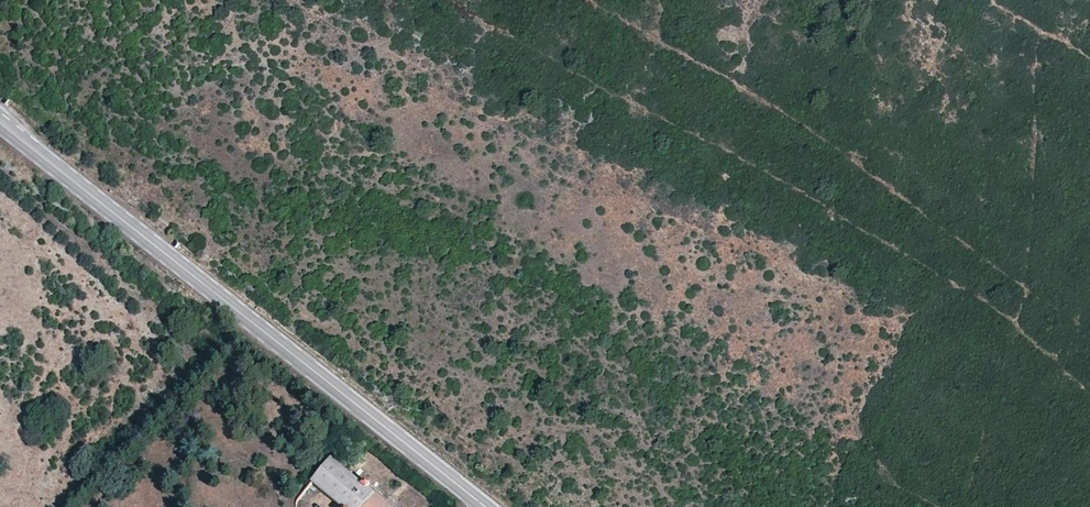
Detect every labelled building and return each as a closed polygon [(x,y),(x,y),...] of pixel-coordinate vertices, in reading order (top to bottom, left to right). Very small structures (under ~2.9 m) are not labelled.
[(366,489),(371,484),(364,479),(360,483),(330,458),(296,499),(302,504),(306,501),(313,506),(332,506),(335,504),(338,506),(387,506),(366,489)]
